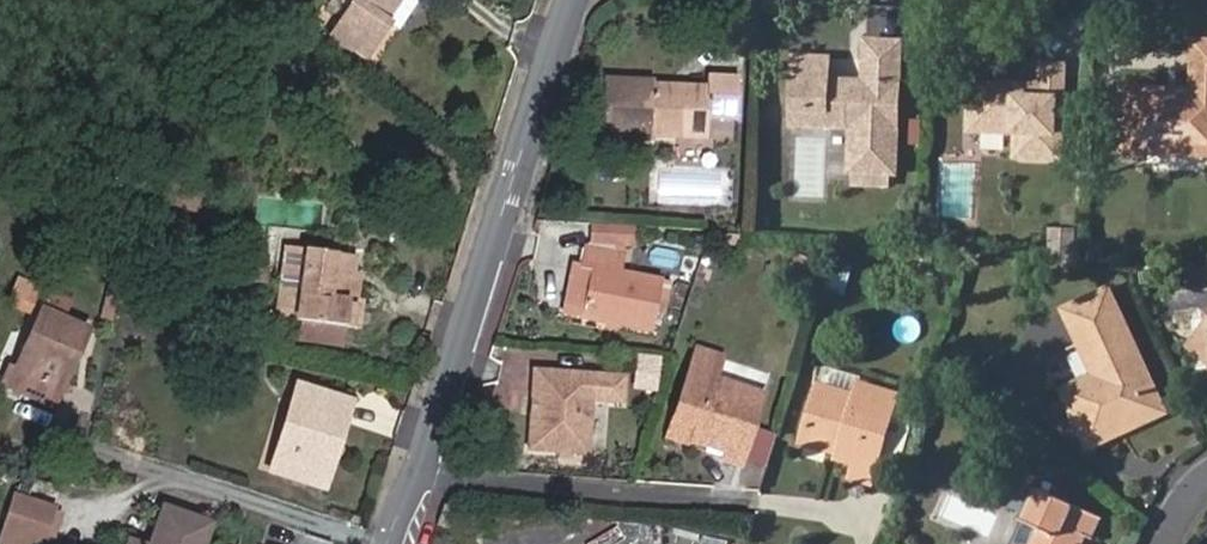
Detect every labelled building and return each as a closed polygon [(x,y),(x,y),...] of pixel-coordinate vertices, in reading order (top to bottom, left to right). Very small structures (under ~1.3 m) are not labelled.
[(392,25),(411,0),(344,0),(349,4),(329,35),(365,62),(392,25)] [(1189,151),(1206,151),(1206,40),(1193,39),(1191,91),(1122,89),(1121,132),(1145,133),(1145,136),(1189,138),(1189,151)] [(821,115),(820,131),(846,132),(845,174),(849,174),(865,174),(884,174),(894,175),(897,42),(862,40),(860,83),(860,91),(846,91),(841,82),(823,82),(823,59),(787,57),(787,115),(821,115)] [(1011,93),(1012,81),(969,79),(967,128),(1012,130),(1012,153),(1061,155),(1064,61),(1039,60),(1039,81),(1038,94),(1011,93)] [(653,72),(602,71),(600,132),(648,134),(648,116),(676,116),(676,131),(706,131),(706,114),(736,115),(738,72),(705,71),(704,78),(653,76),(653,72)] [(1039,81),(1012,81),(1011,93),(1038,94),(1039,81)] [(860,91),(860,83),(856,83),(841,82),(846,91),(860,91)] [(787,129),(820,131),(821,115),(787,115),(787,129)] [(1121,150),(1189,151),(1189,138),(1145,136),(1145,133),(1121,132),(1121,150)] [(865,187),(865,174),(849,174),(849,187),(865,187)] [(884,174),(865,174),(865,187),(884,187),(884,174)] [(198,201),(166,191),(163,207),(194,216),(198,201)] [(625,226),(587,222),(585,241),(623,245),(625,226)] [(576,314),(649,329),(660,279),(613,268),(616,251),(581,244),(577,264),(571,263),(562,311),(576,314)] [(348,305),(354,260),(309,252),(300,321),(359,329),(362,308),(348,305)] [(259,270),(258,283),(272,285),(272,271),(259,270)] [(1124,354),(1133,347),(1090,290),(1055,316),(1076,344),(1084,338),(1101,359),(1092,365),(1060,390),(1088,426),(1107,411),(1102,403),(1140,374),(1124,354)] [(73,356),(84,335),(58,323),(66,307),(44,296),(36,312),(0,385),(0,392),(37,411),(66,352),(73,356)] [(1206,311),(1175,312),(1176,360),(1198,359),(1198,376),(1206,375),(1206,336),(1206,311)] [(1084,338),(1076,344),(1092,365),(1101,359),(1084,338)] [(692,357),(717,366),(720,356),(695,347),(692,357)] [(1154,375),(1133,347),(1124,354),(1140,374),(1102,403),(1107,411),(1154,375)] [(44,414),(73,356),(66,352),(37,411),(44,414)] [(696,423),(690,438),(721,449),(718,456),(737,463),(762,393),(714,376),(717,366),(692,357),(671,414),(696,423)] [(648,395),(659,364),(642,358),(631,389),(648,395)] [(536,414),(528,413),(525,448),(583,453),(587,409),(588,396),(602,397),(612,411),(621,412),(624,376),(590,374),(532,369),(530,395),(537,396),(536,414)] [(327,480),(353,397),(300,380),(295,398),(302,400),(282,465),(327,480)] [(839,449),(837,456),(836,460),(855,466),(851,480),(872,486),(899,398),(861,387),(858,398),(819,385),(800,443),(830,454),(833,447),(839,449)] [(530,395),(528,413),(536,414),(537,396),(530,395)] [(602,397),(588,396),(587,409),(612,411),(602,397)] [(666,429),(690,438),(696,423),(671,414),(666,429)] [(830,454),(837,456),(839,449),(833,447),(830,454)] [(42,531),(51,504),(9,490),(0,517),(42,531)] [(1088,537),(1093,539),(1101,518),(1039,493),(1025,526),(1039,532),(1034,543),(1086,543),(1088,537)] [(446,503),(441,521),(453,525),(459,507),(446,503)] [(211,524),(166,508),(153,543),(203,543),(211,524)] [(42,531),(0,517),(0,537),(22,543),(38,543),(42,531)]
